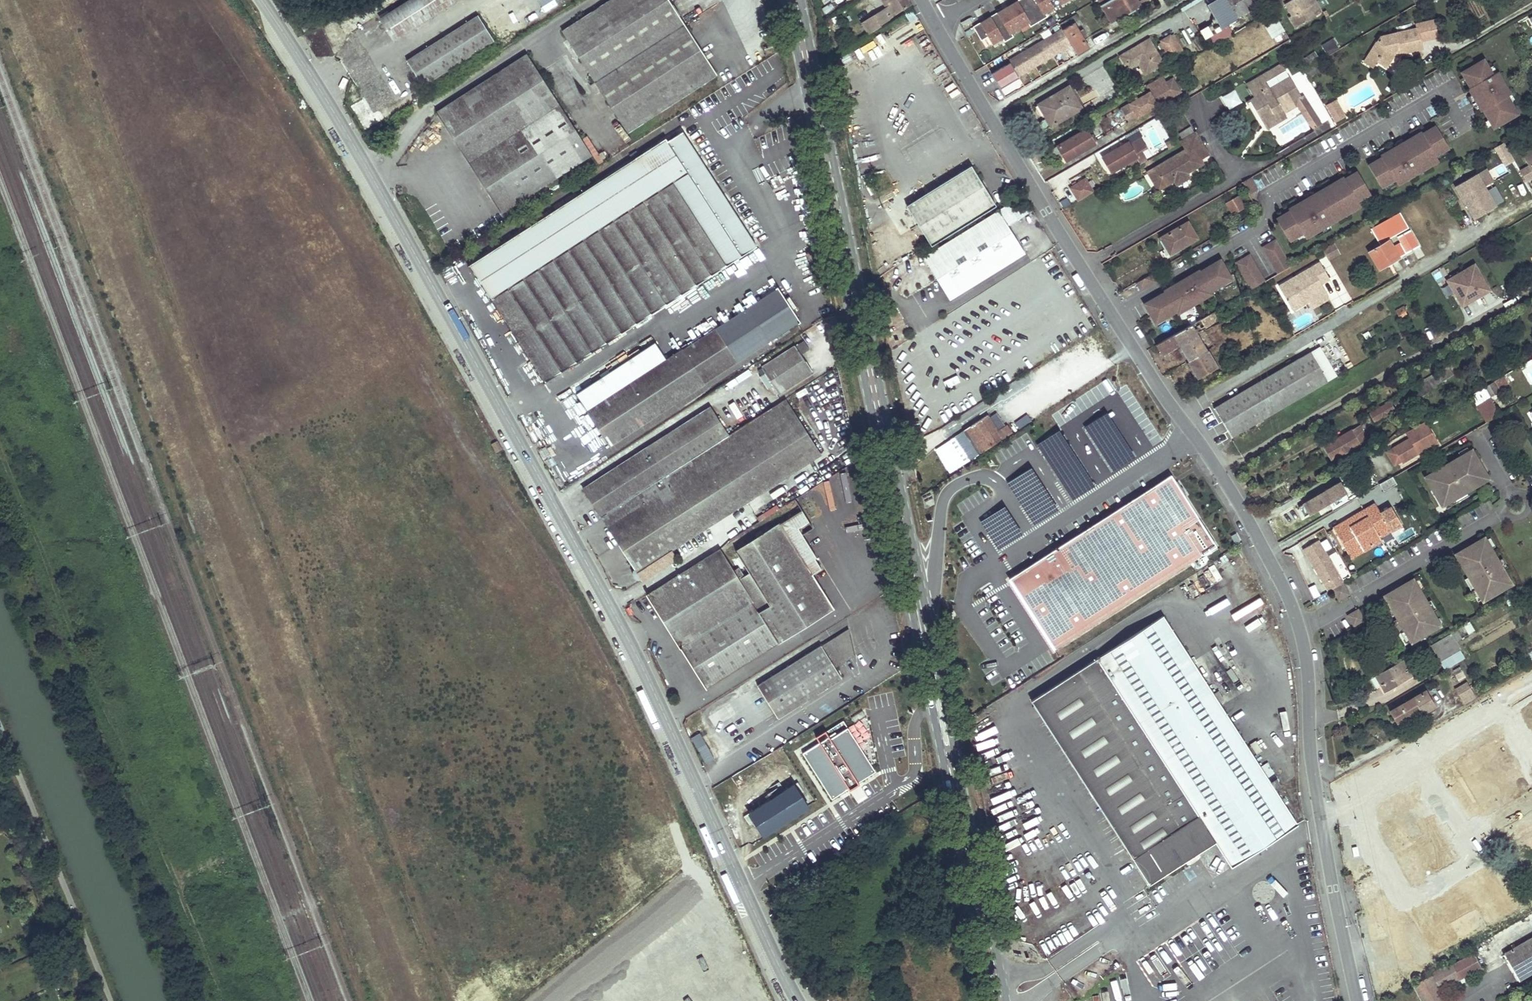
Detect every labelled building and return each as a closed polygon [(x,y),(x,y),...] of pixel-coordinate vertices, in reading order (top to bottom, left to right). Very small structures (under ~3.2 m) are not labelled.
[(458,0),(393,0),(397,8),(381,18),(395,40),(458,0)] [(563,30),(628,132),(717,74),(670,0),(610,0),(563,30)] [(890,3),(896,13),(911,4),(908,0),(888,0),(890,3)] [(982,40),(989,36),(993,43),(1002,38),(1005,42),(1014,37),(1011,32),(1028,22),(1031,27),(1048,16),(1045,12),(1054,7),(1050,0),(1018,0),(1017,1),(1017,2),(998,13),(998,12),(990,17),(991,18),(981,23),(981,22),(973,27),(982,40)] [(1138,0),(1110,0),(1102,5),(1111,20),(1123,13),(1125,16),(1142,6),(1141,4),(1138,0)] [(1180,7),(1182,10),(1199,0),(1191,0),(1180,7)] [(1208,5),(1219,24),(1221,26),(1225,24),(1265,0),(1216,0),(1208,5)] [(1284,2),(1292,15),(1290,17),(1295,26),(1317,14),(1314,9),(1310,1),(1311,0),(1288,0),(1284,2)] [(1272,10),(1260,17),(1273,37),(1284,30),(1272,10)] [(875,14),(861,23),(868,33),(882,24),(881,23),(887,19),(883,13),(877,17),(875,14)] [(1125,16),(1123,13),(1111,20),(1113,23),(1125,16)] [(407,60),(423,85),(495,40),(478,14),(407,60)] [(1416,25),(1417,29),(1379,36),(1371,50),(1379,56),(1377,60),(1387,66),(1394,55),(1393,50),(1398,49),(1399,53),(1418,49),(1416,42),(1416,38),(1419,37),(1420,40),(1420,42),(1437,38),(1434,21),(1416,25)] [(1074,22),(1062,29),(1071,45),(1077,56),(1090,48),(1074,22)] [(1209,47),(1231,34),(1225,24),(1221,26),(1219,24),(1202,34),(1209,47)] [(1018,76),(1071,45),(1062,29),(1009,61),(1010,63),(992,74),(1001,88),(1019,78),(1018,76)] [(282,58),(288,54),(272,30),(266,34),(282,58)] [(1181,55),(1170,36),(1161,41),(1162,42),(1168,51),(1173,60),(1181,55)] [(1162,64),(1148,40),(1121,56),(1126,64),(1130,61),(1134,67),(1139,64),(1145,74),(1162,64)] [(1168,51),(1162,42),(1159,45),(1164,54),(1168,51)] [(1379,56),(1371,50),(1368,55),(1377,60),(1379,56)] [(527,54),(437,111),(502,213),(592,155),(527,54)] [(1134,67),(1130,61),(1126,64),(1129,70),(1134,67)] [(1493,129),(1516,115),(1506,97),(1509,95),(1500,79),(1495,82),(1483,61),(1460,74),(1469,89),(1468,90),(1481,112),(1482,111),(1493,129)] [(1286,70),(1282,64),(1247,84),(1254,97),(1260,107),(1255,110),(1263,125),(1276,118),(1273,113),(1281,108),(1281,109),(1302,97),(1290,77),(1270,89),(1266,81),(1286,70)] [(1155,79),(1145,85),(1148,92),(1089,127),(1096,141),(1180,91),(1172,78),(1159,85),(1155,79)] [(1082,108),(1069,86),(1037,104),(1052,126),(1082,108)] [(1260,107),(1254,97),(1249,100),(1255,110),(1260,107)] [(1343,111),(1336,100),(1327,106),(1333,117),(1343,111)] [(1281,109),(1281,108),(1273,113),(1276,118),(1263,125),(1266,129),(1286,117),(1281,109)] [(1345,116),(1343,111),(1333,117),(1336,121),(1345,116)] [(1291,119),(1272,129),(1281,144),(1299,133),(1291,119)] [(1448,149),(1435,127),(1413,139),(1412,138),(1389,151),(1390,153),(1367,166),(1380,188),(1394,180),(1397,185),(1405,180),(1404,178),(1427,164),(1429,166),(1437,161),(1435,156),(1448,149)] [(1095,145),(1086,129),(1078,134),(1077,133),(1056,145),(1057,146),(1063,157),(1066,161),(1095,145)] [(668,141),(666,138),(470,264),(546,382),(757,247),(683,131),(668,141)] [(1203,146),(1196,133),(1182,142),(1186,150),(1148,172),(1158,189),(1174,180),(1177,184),(1189,176),(1187,173),(1202,163),(1195,151),(1203,146)] [(1147,148),(1142,138),(1136,142),(1141,151),(1147,148)] [(1503,165),(1515,159),(1504,141),(1493,146),(1503,165)] [(1131,170),(1147,160),(1141,151),(1136,142),(1130,145),(1128,143),(1103,157),(1111,172),(1127,163),(1131,170)] [(1063,157),(1057,146),(1050,151),(1056,161),(1063,157)] [(1531,172),(1531,150),(1522,156),(1529,166),(1531,172)] [(907,205),(931,245),(996,205),(972,165),(907,205)] [(1520,172),(1527,182),(1531,179),(1531,172),(1529,166),(1520,172)] [(1492,182),(1484,169),(1476,174),(1484,186),(1492,182)] [(1364,185),(1357,172),(1353,175),(1360,187),(1364,185)] [(1484,186),(1476,174),(1455,186),(1474,219),(1496,207),(1484,186)] [(1276,220),(1289,242),(1302,234),(1305,239),(1314,234),(1312,232),(1327,223),(1328,225),(1337,220),(1336,218),(1344,213),(1345,215),(1360,207),(1357,202),(1369,194),(1364,185),(1360,187),(1353,175),(1344,180),(1343,178),(1328,187),(1329,189),(1321,193),(1320,191),(1297,205),(1298,207),(1276,220)] [(1070,186),(1078,201),(1093,192),(1085,177),(1070,186)] [(1257,189),(1250,177),(1243,182),(1249,193),(1257,189)] [(1020,195),(1018,191),(1010,195),(1012,199),(1020,195)] [(1226,203),(1233,215),(1245,208),(1238,196),(1226,203)] [(1026,252),(1010,228),(1020,222),(1010,207),(925,261),(950,300),(1026,252)] [(1197,238),(1187,221),(1160,237),(1169,253),(1197,238)] [(1419,245),(1410,230),(1397,237),(1401,243),(1393,248),(1389,240),(1370,252),(1379,269),(1419,245)] [(1275,240),(1262,248),(1278,274),(1291,267),(1275,240)] [(1339,254),(1333,244),(1323,251),(1328,260),(1339,254)] [(1263,283),(1249,256),(1236,264),(1251,290),(1263,283)] [(930,281),(918,261),(897,274),(901,281),(908,294),(930,281)] [(1220,261),(1207,268),(1210,273),(1159,302),(1156,297),(1144,305),(1154,323),(1162,318),(1162,319),(1177,311),(1176,310),(1183,306),(1185,309),(1203,299),(1201,296),(1208,291),(1209,293),(1223,284),(1222,283),(1230,279),(1220,261)] [(1320,263),(1278,286),(1291,311),(1324,292),(1320,285),(1328,280),(1320,263)] [(1490,289),(1474,263),(1446,279),(1462,305),(1490,289)] [(1154,282),(1150,275),(1135,283),(1139,290),(1154,282)] [(1225,288),(1233,283),(1230,279),(1222,283),(1223,284),(1225,288)] [(901,281),(898,283),(905,295),(908,294),(901,281)] [(775,287),(776,288),(666,360),(655,342),(576,393),(581,401),(587,411),(609,444),(798,322),(800,321),(792,309),(785,298),(777,286),(775,287)] [(792,309),(796,306),(789,295),(785,298),(792,309)] [(1404,306),(1396,310),(1401,321),(1408,317),(1404,311),(1407,310),(1404,306)] [(1221,321),(1215,311),(1155,345),(1161,355),(1179,344),(1189,361),(1207,351),(1196,332),(1194,328),(1202,323),(1204,328),(1205,330),(1221,321)] [(1162,318),(1154,323),(1156,327),(1164,323),(1162,319),(1162,318)] [(798,322),(609,444),(613,451),(709,389),(707,387),(800,326),(798,322)] [(1204,328),(1202,323),(1194,328),(1196,332),(1204,328)] [(810,348),(804,340),(762,367),(779,392),(812,371),(801,354),(810,348)] [(1319,346),(1310,352),(1215,408),(1231,436),(1336,375),(1319,346)] [(1216,367),(1207,351),(1189,361),(1187,362),(1197,378),(1216,367)] [(1127,381),(1116,365),(1059,403),(1062,407),(1068,403),(1076,414),(1127,381)] [(1492,392),(1509,383),(1504,374),(1487,383),(1492,392)] [(1437,387),(1432,379),(1393,402),(1396,407),(1416,396),(1417,398),(1437,387)] [(1484,387),(1470,395),(1473,400),(1487,392),(1484,387)] [(1487,392),(1473,400),(1486,421),(1500,413),(1487,392)] [(786,398),(729,435),(691,460),(726,514),(821,453),(786,398)] [(733,400),(727,404),(735,417),(741,413),(733,400)] [(1027,412),(1023,415),(1003,428),(1009,436),(1035,419),(1045,412),(1037,400),(1024,408),(1027,412)] [(1395,409),(1391,403),(1390,401),(1370,412),(1371,414),(1375,421),(1395,409)] [(691,460),(729,435),(711,406),(584,488),(602,517),(669,473),(691,460)] [(1009,436),(1003,428),(999,431),(988,414),(971,425),(987,449),(1003,437),(1004,439),(1009,436)] [(1067,425),(1060,414),(1040,428),(1041,429),(1044,434),(1047,438),(1067,425)] [(1438,441),(1426,421),(1405,433),(1408,438),(1393,448),(1401,463),(1438,441)] [(964,430),(979,454),(987,449),(971,425),(964,430)] [(1082,447),(1067,425),(1047,438),(1049,440),(1055,450),(1062,460),(1082,447)] [(1367,438),(1360,425),(1323,446),(1329,455),(1339,449),(1341,452),(1362,440),(1367,438)] [(1119,448),(1123,446),(1116,435),(1113,437),(1119,448)] [(498,441),(491,445),(496,453),(502,449),(498,441)] [(1341,452),(1339,449),(1329,455),(1332,461),(1342,456),(1341,452)] [(1472,450),(1425,477),(1442,505),(1488,478),(1472,450)] [(1134,464),(1127,453),(1124,455),(1131,466),(1134,464)] [(726,514),(691,460),(669,473),(704,528),(726,514)] [(1031,523),(1058,510),(1035,464),(1008,477),(1031,523)] [(674,548),(704,528),(669,473),(602,517),(642,579),(676,558),(672,552),(675,550),(674,548)] [(1397,483),(1392,476),(1379,484),(1383,491),(1397,483)] [(1304,516),(1328,502),(1333,511),(1350,500),(1339,482),(1298,506),(1304,516)] [(1010,578),(1055,647),(1213,546),(1198,522),(1185,531),(1156,487),(1010,578)] [(1006,502),(978,519),(996,548),(1024,532),(1006,502)] [(1364,510),(1379,536),(1401,523),(1391,506),(1381,512),(1375,503),(1364,510)] [(809,520),(801,508),(770,528),(768,526),(756,534),(758,536),(745,544),(743,542),(739,545),(741,547),(736,550),(770,604),(759,612),(752,601),(739,580),(744,576),(738,567),(733,570),(719,548),(647,594),(706,688),(779,642),(834,607),(812,573),(821,568),(815,558),(817,556),(799,527),(809,520)] [(1382,540),(1379,536),(1364,510),(1363,510),(1367,517),(1356,523),(1353,517),(1333,528),(1343,545),(1356,538),(1364,551),(1382,540)] [(1363,510),(1353,517),(1356,523),(1367,517),(1363,510)] [(1356,538),(1343,545),(1351,558),(1364,551),(1356,538)] [(1484,538),(1455,554),(1482,601),(1510,584),(1484,538)] [(1303,549),(1327,590),(1332,587),(1341,582),(1342,581),(1318,540),(1303,549)] [(1412,579),(1383,596),(1410,642),(1439,626),(1412,579)] [(1341,582),(1332,587),(1338,598),(1347,593),(1341,582)] [(1358,611),(1349,616),(1354,625),(1363,619),(1358,611)] [(1270,781),(1260,766),(1164,615),(1032,700),(1150,883),(1215,841),(1231,866),(1297,824),(1274,787),(1279,783),(1275,777),(1270,781)] [(1454,640),(1451,633),(1431,645),(1445,670),(1458,662),(1454,653),(1457,651),(1451,641),(1454,640)] [(771,676),(791,708),(842,677),(822,645),(771,676)] [(1521,653),(1527,663),(1531,660),(1531,646),(1521,653)] [(1465,658),(1460,650),(1457,651),(1454,653),(1458,662),(1465,658)] [(1410,677),(1400,661),(1374,676),(1375,677),(1372,680),(1375,687),(1380,684),(1385,692),(1410,677)] [(1466,677),(1462,670),(1455,674),(1458,680),(1466,677)] [(1473,693),(1467,683),(1455,690),(1460,700),(1473,693)] [(1435,705),(1426,690),(1391,711),(1397,723),(1420,709),(1422,713),(1435,705)] [(923,737),(900,703),(872,722),(876,728),(862,738),(869,748),(879,741),(890,758),(923,737)] [(1476,737),(1509,793),(1531,780),(1531,705),(1476,737)] [(798,746),(829,799),(876,772),(846,719),(798,746)] [(692,736),(704,763),(713,759),(702,732),(692,736)] [(1509,793),(1476,737),(1384,790),(1417,846),(1426,841),(1509,793)] [(1277,776),(1268,761),(1260,766),(1270,781),(1275,777),(1277,776)] [(1426,841),(1433,853),(1531,796),(1531,780),(1509,793),(1426,841)] [(794,784),(749,812),(763,835),(808,807),(794,784)] [(1521,835),(1531,855),(1531,829),(1521,835)] [(1388,876),(1402,869),(1399,862),(1385,869),(1388,876)] [(1354,883),(1352,873),(1345,874),(1347,884),(1354,883)] [(1504,955),(1518,981),(1531,973),(1531,938),(1504,955)] [(1475,954),(1454,966),(1452,962),(1433,973),(1435,975),(1416,986),(1424,1000),(1444,1000),(1447,999),(1441,989),(1483,968),(1475,954)]
